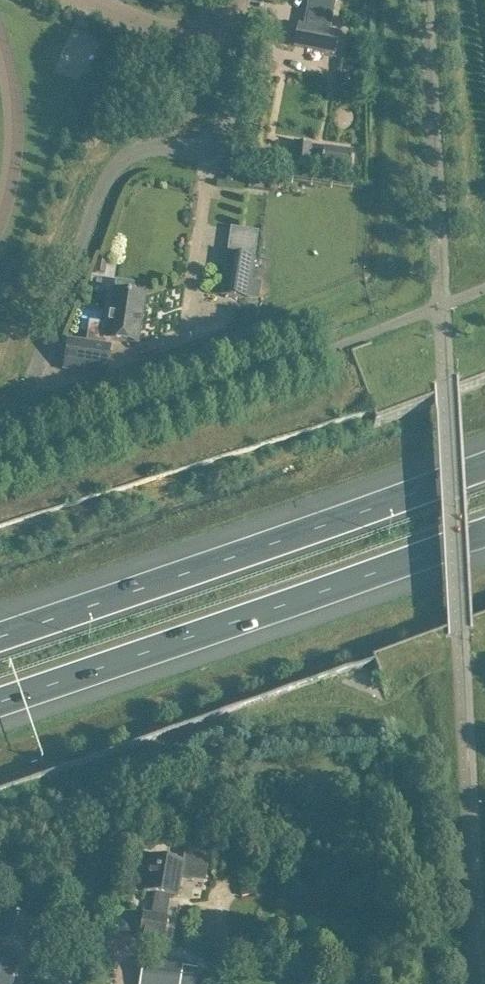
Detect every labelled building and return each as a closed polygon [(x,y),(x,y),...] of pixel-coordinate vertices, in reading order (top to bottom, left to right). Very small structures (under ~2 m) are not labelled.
[(304,26),(298,25),(294,46),(334,53),(338,33),(329,31),(335,0),(309,0),(304,26)] [(321,167),(351,171),(353,151),(323,147),(323,151),(310,149),(311,144),(295,142),(293,163),(308,166),(308,164),(321,165),(321,167)] [(227,254),(220,295),(248,299),(255,258),(227,254)] [(108,326),(106,339),(137,344),(144,296),(131,294),(133,284),(117,281),(115,292),(113,291),(108,326)] [(64,368),(97,373),(97,368),(106,370),(110,347),(68,340),(64,368)] [(215,783),(198,780),(194,809),(195,809),(191,828),(212,832),(215,812),(210,811),(215,783)] [(168,917),(166,916),(171,896),(178,897),(184,861),(149,855),(143,891),(154,893),(150,914),(143,913),(139,938),(164,942),(168,917)] [(0,913),(0,942),(25,947),(31,919),(0,913)] [(18,958),(0,954),(0,983),(13,983),(18,958)] [(198,969),(182,966),(144,961),(140,983),(195,983),(198,969)]
